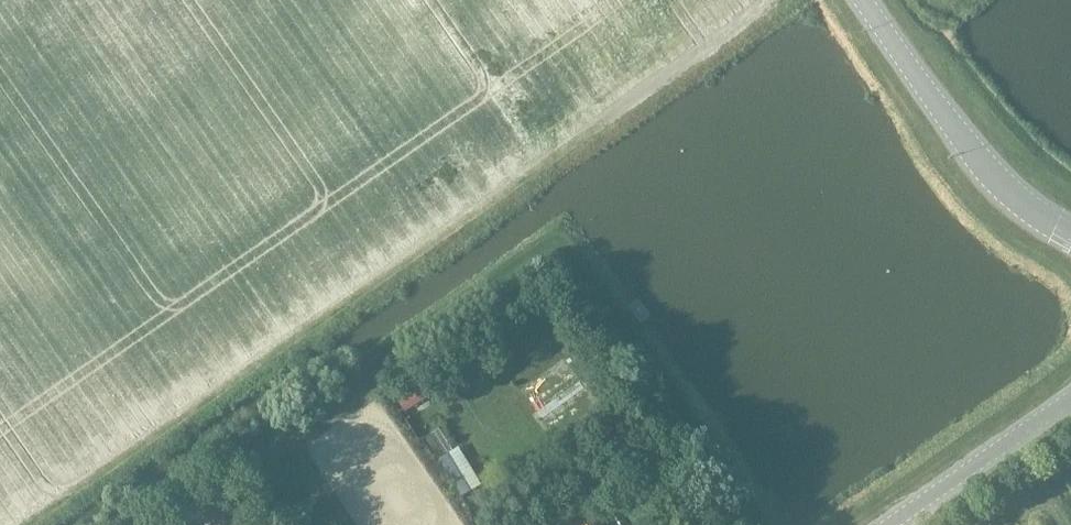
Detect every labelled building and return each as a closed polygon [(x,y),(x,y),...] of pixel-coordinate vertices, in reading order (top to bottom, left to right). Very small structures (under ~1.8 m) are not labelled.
[(459,447),(439,459),(461,497),(481,485),(459,447)]
